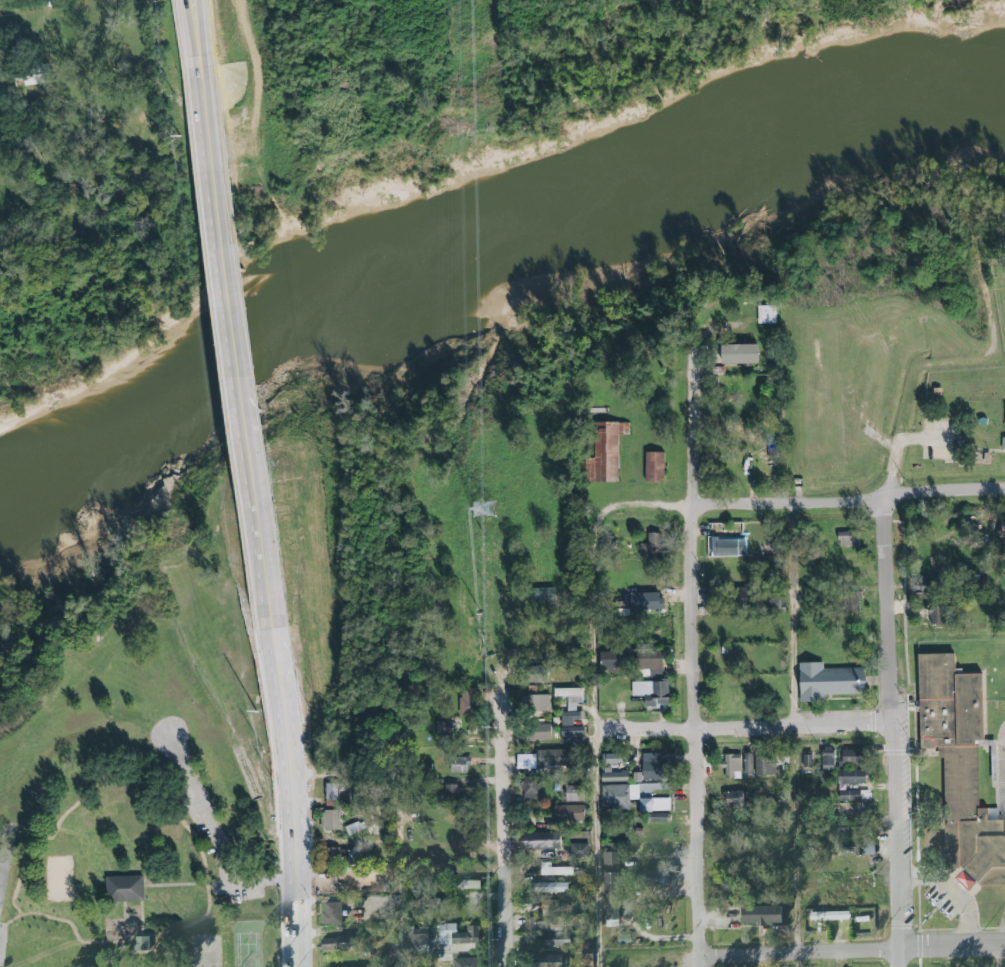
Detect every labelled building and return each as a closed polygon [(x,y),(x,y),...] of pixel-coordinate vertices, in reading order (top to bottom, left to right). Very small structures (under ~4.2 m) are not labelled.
[(26,86),(54,85),(53,66),(25,68),(26,86)] [(758,307),(758,325),(776,324),(776,307),(758,307)] [(722,347),(722,367),(758,366),(758,347),(741,347),(735,347),(732,347),(728,347),(722,347)] [(617,482),(617,434),(628,434),(628,422),(591,422),(591,458),(583,458),(583,482),(617,482)] [(644,482),(662,482),(662,452),(644,452),(644,482)] [(836,532),(837,546),(857,546),(857,531),(836,532)] [(638,543),(638,552),(649,552),(649,557),(660,557),(660,533),(646,533),(646,544),(638,543)] [(709,556),(742,556),(742,538),(709,539),(709,556)] [(917,592),(932,592),(931,580),(917,580),(917,592)] [(742,604),(745,590),(729,586),(726,600),(742,604)] [(554,588),(533,588),(533,601),(555,600),(554,588)] [(843,592),(844,612),(860,612),(859,591),(843,592)] [(628,593),(629,611),(661,610),(660,592),(628,593)] [(784,592),(771,592),(770,612),(783,613),(784,592)] [(927,624),(942,624),(942,604),(928,603),(927,624)] [(662,676),(661,648),(638,649),(639,670),(650,669),(650,676),(662,676)] [(619,651),(597,652),(598,672),(620,671),(619,651)] [(960,886),(1004,885),(1004,837),(994,808),(977,809),(976,739),(990,755),(994,740),(980,740),(979,673),(953,674),(952,654),(915,654),(917,749),(936,748),(936,756),(941,761),(943,868),(964,868),(952,877),(960,886)] [(822,669),(822,663),(797,663),(797,696),(863,696),(863,668),(822,669)] [(581,687),(553,689),(554,698),(567,697),(567,712),(561,712),(561,726),(572,726),(572,720),(583,720),(583,711),(576,712),(576,703),(582,703),(581,687)] [(470,688),(456,688),(457,715),(471,714),(470,688)] [(550,695),(527,694),(527,711),(550,711),(550,695)] [(435,736),(452,737),(452,722),(436,721),(435,736)] [(551,734),(551,725),(527,725),(527,735),(551,734)] [(560,740),(583,740),(583,727),(560,726),(560,740)] [(834,748),(820,749),(821,768),(835,768),(834,748)] [(516,757),(516,769),(566,768),(566,749),(539,750),(539,756),(516,757)] [(866,766),(866,751),(843,751),(843,756),(838,756),(838,769),(842,768),(843,766),(866,766)] [(642,780),(659,779),(658,753),(642,753),(642,780)] [(743,774),(752,774),(751,753),(742,754),(743,774)] [(812,753),(802,753),(802,767),(812,767),(812,753)] [(739,779),(739,754),(723,755),(723,779),(739,779)] [(753,756),(753,776),(776,775),(776,765),(787,764),(787,755),(753,756)] [(472,758),(451,758),(451,774),(467,774),(467,767),(472,767),(472,758)] [(602,810),(627,809),(626,800),(640,800),(639,785),(627,785),(627,770),(601,771),(602,810)] [(838,785),(866,786),(866,780),(866,771),(838,772),(838,779),(838,785)] [(540,803),(540,782),(521,782),(521,802),(540,803)] [(336,784),(324,784),(324,800),(336,800),(336,784)] [(443,802),(464,801),(463,785),(442,786),(443,802)] [(565,801),(580,802),(581,786),(566,786),(565,801)] [(722,806),(747,806),(746,791),(722,792),(722,806)] [(840,792),(840,802),(849,802),(850,802),(861,802),(861,797),(861,792),(853,792),(840,792)] [(669,798),(639,799),(639,812),(670,811),(669,798)] [(553,805),(552,825),(583,826),(584,806),(553,805)] [(338,830),(338,810),(321,810),(321,830),(338,830)] [(650,821),(670,822),(670,814),(650,813),(650,821)] [(344,827),(347,835),(365,829),(362,820),(344,827)] [(836,822),(835,834),(850,836),(852,824),(836,822)] [(519,833),(519,849),(558,848),(557,832),(519,833)] [(874,853),(873,840),(859,840),(860,842),(840,843),(841,854),(874,853)] [(588,843),(572,844),(572,858),(589,858),(588,843)] [(617,865),(617,844),(602,843),(601,864),(617,865)] [(352,849),(326,848),(326,858),(351,860),(352,849)] [(542,867),(542,876),(572,875),(572,866),(542,867)] [(667,885),(666,871),(643,872),(643,887),(667,885)] [(602,893),(618,893),(618,872),(602,872),(602,893)] [(141,902),(141,876),(105,877),(105,902),(141,902)] [(478,881),(453,880),(453,888),(478,889),(478,881)] [(567,883),(547,883),(547,892),(567,893),(567,883)] [(340,924),(341,903),(321,902),(321,924),(340,924)] [(782,926),(782,910),(742,910),(742,928),(758,928),(758,930),(766,930),(766,926),(782,926)] [(808,921),(848,920),(848,911),(808,912),(808,921)] [(539,947),(568,945),(565,921),(533,924),(534,933),(538,933),(539,947)] [(466,933),(455,933),(455,924),(437,924),(437,945),(477,943),(476,926),(466,926),(466,933)] [(427,928),(410,927),(410,943),(427,943),(427,928)] [(322,940),(336,939),(336,936),(354,935),(354,948),(323,950),(322,940)] [(536,954),(536,966),(567,966),(567,956),(536,954)] [(480,958),(454,959),(454,966),(480,966),(480,958)]
